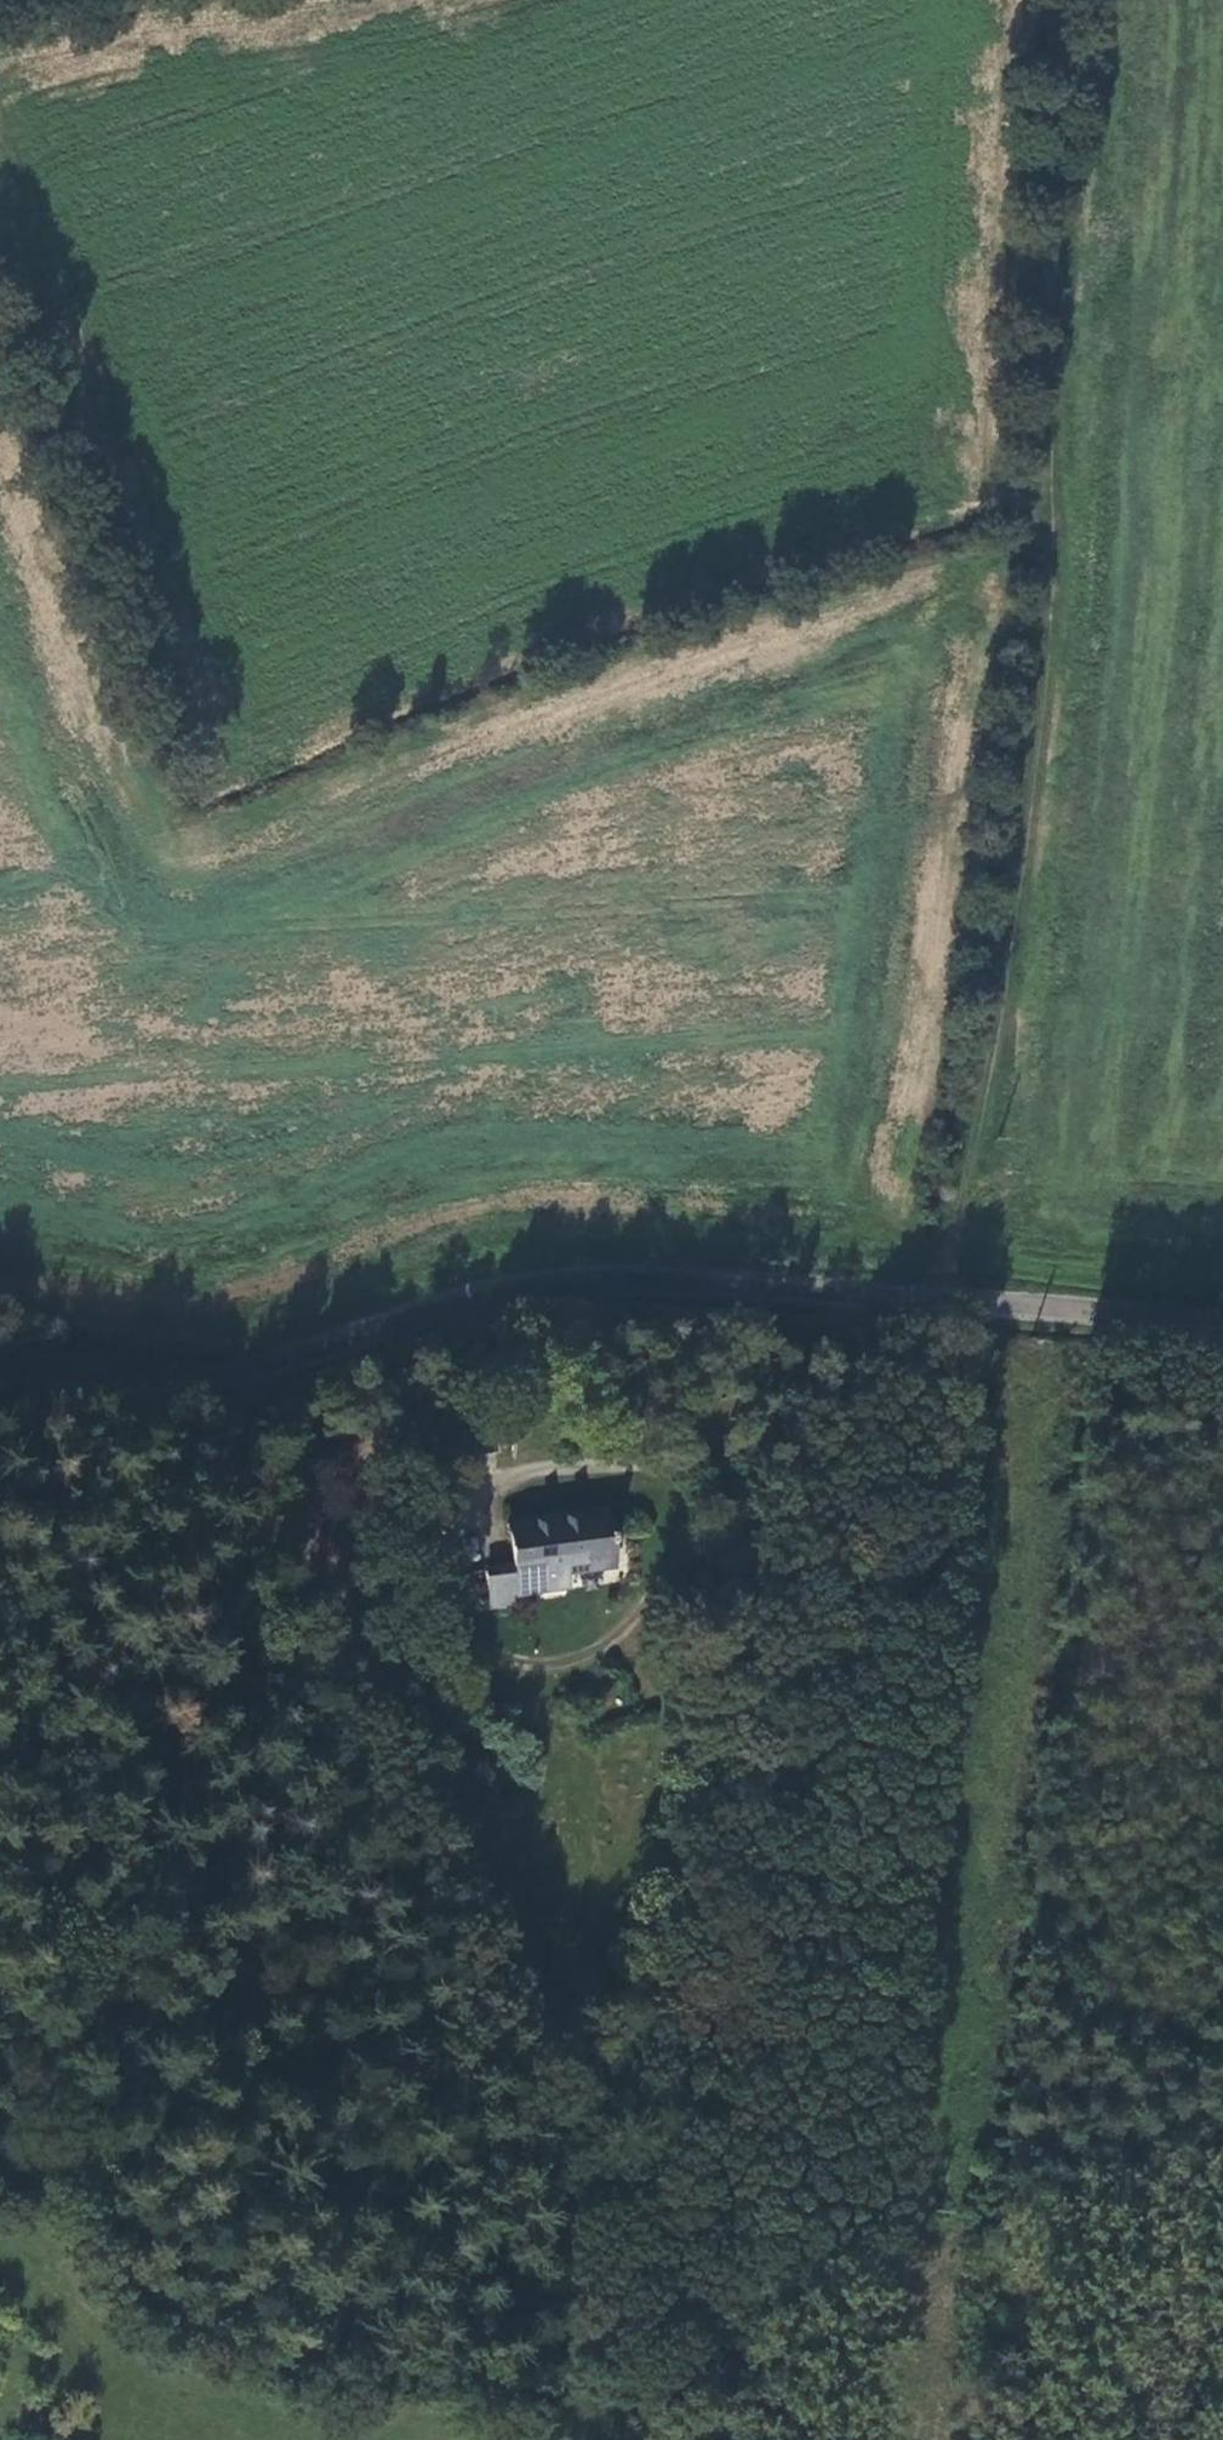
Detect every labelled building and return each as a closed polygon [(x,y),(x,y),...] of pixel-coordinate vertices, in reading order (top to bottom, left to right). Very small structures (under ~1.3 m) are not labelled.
[(608,1511),(505,1523),(510,1567),(486,1570),(490,1609),(518,1606),(517,1594),(571,1588),(571,1577),(615,1572),(608,1511)]
